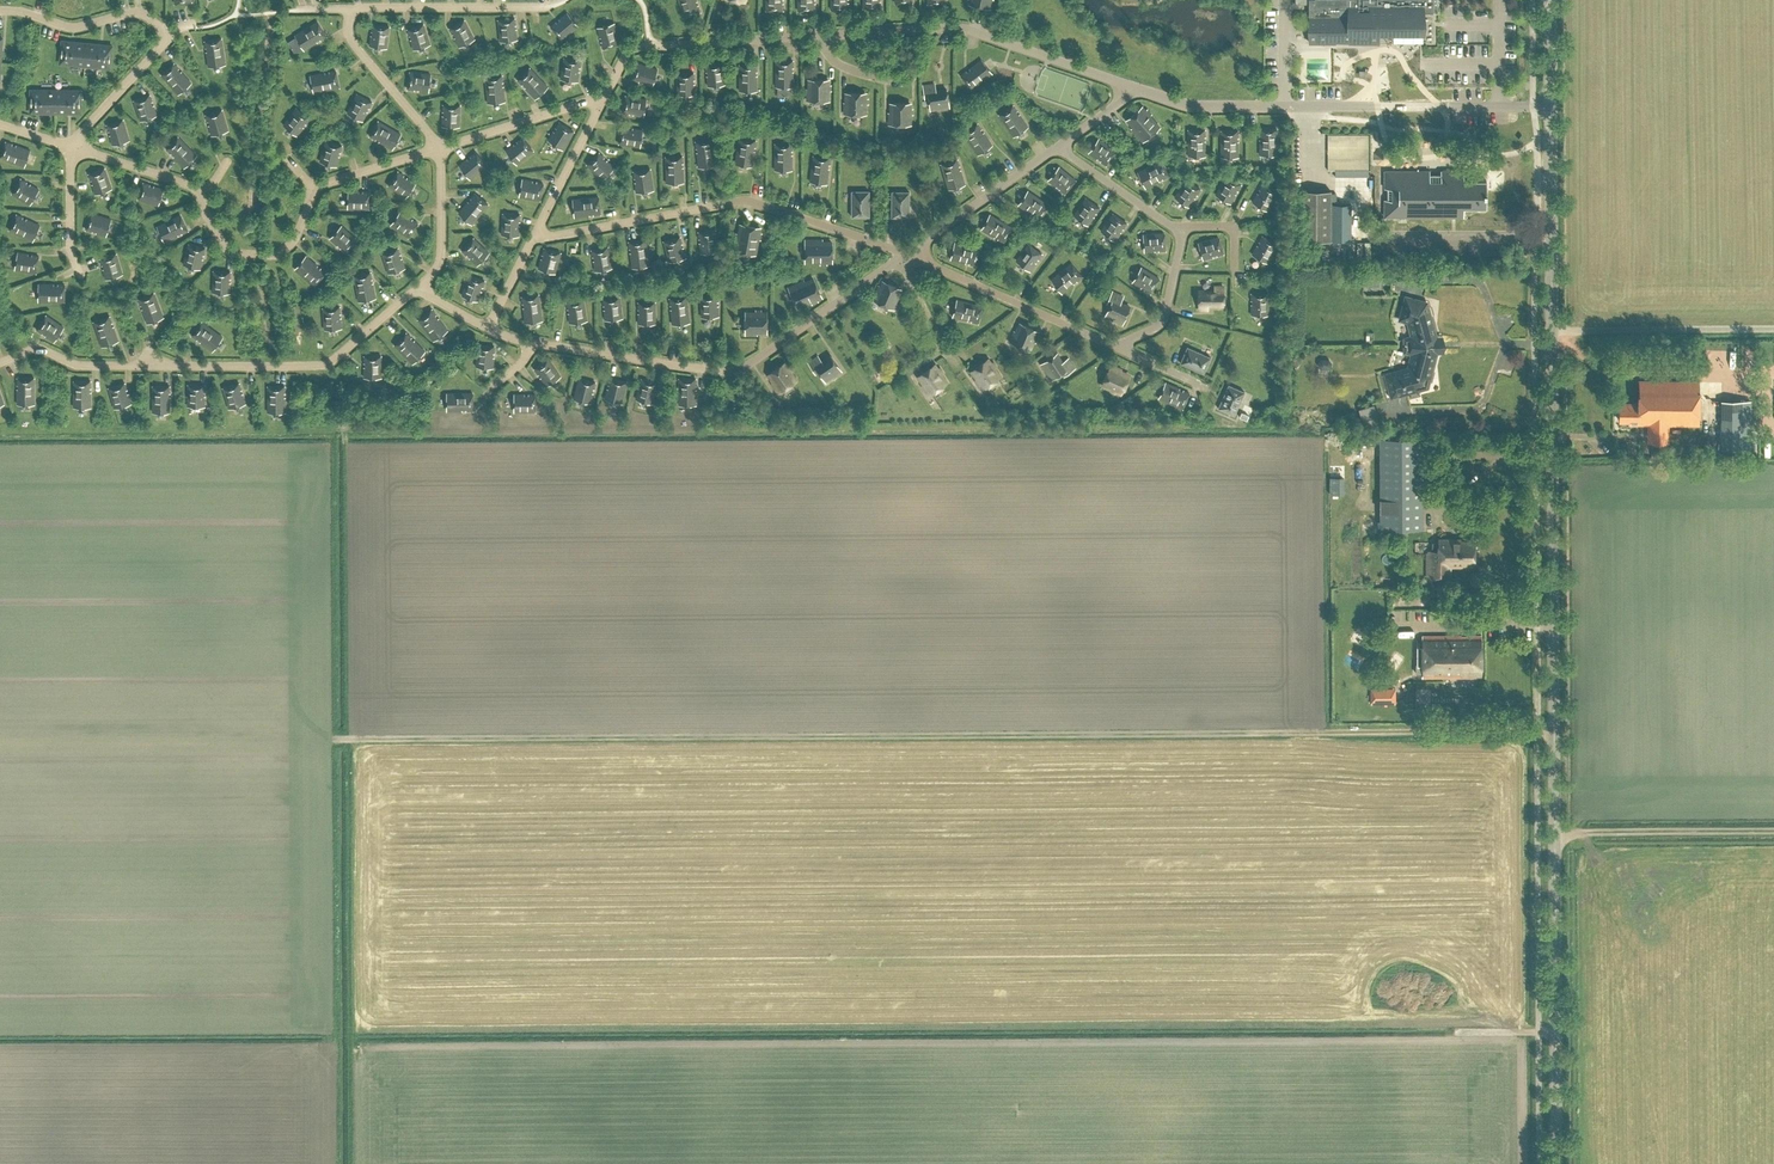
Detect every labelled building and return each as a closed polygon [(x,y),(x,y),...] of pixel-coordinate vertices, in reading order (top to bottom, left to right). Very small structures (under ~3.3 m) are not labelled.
[(683,17),(701,11),(697,0),(678,0),(683,17)] [(782,0),(766,0),(766,10),(784,10),(784,3),(782,3),(782,0)] [(814,3),(814,0),(798,0),(798,10),(816,10),(816,3),(814,3)] [(831,10),(849,10),(849,3),(847,3),(847,0),(831,0),(831,10)] [(1277,0),(1266,0),(1266,15),(1277,15),(1277,0)] [(1294,9),(1308,9),(1308,0),(1294,0),(1294,9)] [(1309,8),(1309,10),(1309,25),(1309,32),(1309,41),(1309,42),(1328,42),(1354,42),(1359,42),(1379,42),(1379,32),(1386,32),(1406,32),(1423,32),(1423,23),(1423,15),(1423,12),(1433,12),(1433,0),(1309,0),(1309,8)] [(556,21),(551,26),(562,39),(573,30),(572,28),(577,24),(567,12),(559,19),(560,20),(557,23),(556,21)] [(515,18),(498,19),(500,40),(517,38),(516,28),(515,28),(514,25),(516,24),(515,18)] [(459,46),(475,38),(465,20),(450,28),(453,34),(454,33),(456,36),(455,37),(459,46)] [(595,26),(601,51),(623,45),(617,20),(595,26)] [(326,36),(317,21),(296,34),(305,49),(317,41),(316,40),(320,38),(321,39),(326,36)] [(390,27),(372,24),(371,31),(373,31),(373,35),(371,35),(370,45),(387,47),(390,27)] [(424,24),(408,29),(410,35),(411,35),(412,38),(411,39),(414,49),(430,43),(424,24)] [(226,65),(223,39),(203,42),(204,48),(207,48),(208,52),(205,52),(207,67),(226,65)] [(61,63),(86,65),(88,43),(63,40),(61,63)] [(86,65),(111,68),(113,45),(88,43),(86,65)] [(561,78),(578,81),(579,71),(578,70),(578,66),(580,67),(581,60),(564,57),(561,78)] [(775,83),(792,86),(794,72),(792,71),(793,68),(795,68),(796,61),(779,59),(775,83)] [(993,74),(983,60),(971,68),(972,70),(969,72),(968,70),(962,74),(973,89),(993,74)] [(631,79),(652,86),(658,69),(637,62),(631,79)] [(161,76),(178,96),(193,83),(183,72),(181,73),(178,70),(180,69),(176,63),(161,76)] [(705,65),(708,87),(726,85),(723,63),(705,65)] [(755,72),(757,72),(757,65),(740,64),(739,89),(757,90),(757,75),(755,75),(755,72)] [(1307,84),(1329,83),(1328,65),(1306,66),(1307,84)] [(1392,83),(1392,65),(1382,65),(1382,83),(1392,83)] [(525,87),(535,98),(548,86),(530,67),(518,79),(522,84),(524,83),(526,86),(525,87)] [(339,87),(336,70),(329,71),(330,73),(326,74),(325,72),(311,75),(314,92),(339,87)] [(431,74),(410,71),(408,88),(415,89),(415,88),(419,88),(418,90),(429,91),(431,74)] [(676,73),(677,95),(695,95),(695,73),(676,73)] [(485,77),(488,102),(505,100),(504,86),(502,86),(501,82),(503,82),(502,75),(485,77)] [(806,88),(806,101),(830,100),(830,90),(832,90),(832,84),(830,84),(830,78),(807,78),(807,88),(806,88)] [(936,90),(935,84),(923,85),(925,98),(929,97),(930,109),(949,106),(946,88),(936,90)] [(56,112),(57,90),(32,89),(31,112),(56,112)] [(82,90),(57,90),(56,112),(81,113),(82,90)] [(620,114),(646,118),(649,96),(623,92),(620,114)] [(865,98),(865,92),(846,92),(846,102),(844,102),(844,113),(865,113),(865,103),(867,103),(867,98),(865,98)] [(142,97),(133,100),(139,120),(158,113),(152,94),(149,94),(149,93),(141,96),(142,97)] [(372,102),(357,94),(347,112),(363,120),(368,111),(366,110),(368,107),(369,108),(372,102)] [(912,114),(912,108),(910,108),(910,103),(891,103),(891,112),(889,112),(889,123),(891,123),(910,123),(910,113),(912,114)] [(442,125),(460,126),(460,105),(443,104),(443,111),(444,111),(444,115),(443,115),(442,125)] [(1014,137),(1029,127),(1021,115),(1019,116),(1017,113),(1019,112),(1015,106),(1000,116),(1014,137)] [(1147,111),(1143,107),(1128,120),(1135,128),(1133,129),(1144,141),(1160,127),(1150,116),(1152,115),(1148,110),(1147,111)] [(310,118),(296,108),(284,124),(298,135),(304,127),(302,126),(305,122),(306,123),(310,118)] [(229,129),(223,109),(206,114),(208,121),(209,120),(211,124),(209,125),(212,134),(229,129)] [(129,139),(123,118),(106,123),(108,130),(110,129),(111,133),(109,134),(112,144),(129,139)] [(401,133),(379,121),(370,136),(376,139),(377,138),(380,139),(379,141),(392,148),(401,133)] [(574,131),(559,121),(556,127),(557,128),(555,131),(554,130),(548,139),(563,148),(574,131)] [(620,123),(616,146),(642,150),(646,128),(620,123)] [(979,131),(981,130),(977,124),(963,134),(977,154),(991,145),(983,133),(982,134),(979,131)] [(1258,154),(1276,154),(1276,139),(1274,139),(1274,135),(1276,135),(1276,128),(1258,128),(1258,154)] [(1238,137),(1238,130),(1221,129),(1220,155),(1237,156),(1238,141),(1236,141),(1237,137),(1238,137)] [(1204,140),(1204,136),(1205,136),(1205,130),(1188,130),(1188,155),(1205,155),(1205,140),(1204,140)] [(1369,134),(1328,134),(1328,171),(1369,171),(1369,134)] [(174,154),(172,156),(183,168),(197,154),(179,135),(164,148),(169,153),(171,151),(174,154)] [(533,150),(522,137),(517,141),(518,142),(515,145),(514,143),(506,150),(517,163),(533,150)] [(736,163),(753,165),(755,151),(753,151),(754,147),(756,147),(757,141),(740,138),(736,163)] [(697,152),(699,166),(716,164),(713,139),(695,141),(696,148),(698,148),(698,151),(697,152)] [(1099,139),(1089,153),(1097,159),(1098,157),(1101,160),(1100,161),(1106,165),(1116,150),(1099,139)] [(24,169),(31,150),(17,145),(16,147),(12,146),(13,143),(6,141),(0,158),(0,159),(24,169)] [(326,141),(320,161),(337,165),(339,156),(338,155),(339,151),(341,152),(342,145),(326,141)] [(776,169),(793,169),(793,155),(791,155),(791,151),(793,151),(793,144),(776,144),(776,169)] [(471,178),(487,165),(475,152),(470,156),(471,157),(468,160),(467,158),(459,165),(471,178)] [(604,157),(600,152),(587,164),(602,179),(614,167),(607,160),(606,161),(603,158),(604,157)] [(665,157),(666,182),(684,181),(683,166),(681,167),(681,163),(683,163),(683,156),(665,157)] [(828,183),(830,169),(828,169),(828,165),(831,165),(831,159),(814,156),(811,181),(828,183)] [(960,170),(958,170),(957,167),(959,166),(957,160),(940,165),(948,189),(964,183),(960,170)] [(1140,173),(1147,188),(1161,182),(1160,181),(1164,179),(1164,180),(1170,177),(1163,162),(1140,173)] [(92,183),(95,193),(112,188),(106,167),(89,172),(91,179),(92,179),(93,182),(92,183)] [(1060,167),(1050,181),(1057,187),(1058,186),(1061,189),(1061,190),(1066,194),(1077,180),(1060,167)] [(635,182),(636,192),(654,189),(651,168),(633,171),(634,178),(636,177),(637,181),(635,182)] [(1384,203),(1384,216),(1449,216),(1463,216),(1463,212),(1463,208),(1463,207),(1469,207),(1482,207),(1485,207),(1485,179),(1482,179),(1469,179),(1463,179),(1463,170),(1446,170),(1440,170),(1440,173),(1428,173),(1428,170),(1384,170),(1384,187),(1387,187),(1387,198),(1384,198),(1384,203)] [(405,197),(415,183),(407,177),(406,178),(403,176),(404,175),(399,171),(388,185),(405,197)] [(1216,195),(1231,203),(1237,195),(1235,194),(1237,191),(1239,191),(1242,186),(1227,177),(1216,195)] [(30,185),(27,183),(28,182),(22,178),(12,193),(31,205),(40,189),(31,184),(30,185)] [(520,196),(540,199),(543,182),(537,181),(536,183),(532,182),(533,180),(523,178),(520,196)] [(1176,198),(1191,207),(1196,199),(1195,198),(1197,194),(1198,195),(1202,190),(1187,180),(1176,198)] [(149,184),(143,182),(137,199),(157,206),(163,189),(153,185),(153,187),(149,186),(149,184)] [(1253,202),(1268,211),(1273,202),(1272,201),(1274,198),(1275,198),(1278,192),(1263,184),(1253,202)] [(359,191),(349,190),(348,208),(369,208),(370,191),(363,191),(363,192),(359,192),(359,191)] [(852,215),(869,215),(869,190),(852,190),(852,215)] [(1331,240),(1332,190),(1302,190),(1301,240),(1331,240)] [(909,217),(909,191),(892,191),(892,216),(909,217)] [(1029,191),(1020,205),(1032,214),(1033,213),(1036,215),(1035,216),(1041,220),(1051,205),(1029,191)] [(459,212),(472,223),(488,204),(475,193),(471,198),(472,199),(469,202),(468,201),(459,212)] [(598,196),(573,199),(575,216),(590,215),(589,213),(593,212),(594,214),(600,213),(598,196)] [(1074,215),(1088,225),(1094,217),(1093,216),(1095,213),(1096,214),(1100,209),(1086,198),(1074,215)] [(391,224),(408,236),(418,222),(413,218),(412,220),(408,217),(409,216),(401,210),(391,224)] [(106,235),(111,218),(91,211),(85,228),(92,230),(93,228),(97,230),(96,232),(106,235)] [(501,234),(519,235),(520,225),(518,225),(518,221),(520,221),(520,214),(503,213),(501,234)] [(1127,223),(1112,213),(1101,230),(1115,240),(1121,232),(1120,231),(1122,228),(1123,229),(1127,223)] [(9,231),(33,243),(42,226),(28,219),(26,221),(23,219),(24,217),(18,214),(9,231)] [(180,214),(156,226),(164,243),(178,236),(177,234),(181,232),(182,234),(188,231),(180,214)] [(991,214),(982,229),(995,237),(996,235),(999,237),(999,239),(1004,242),(1013,227),(991,214)] [(759,233),(760,227),(741,224),(739,233),(737,233),(734,249),(756,253),(758,238),(760,238),(761,233),(759,233)] [(357,239),(342,225),(330,238),(338,245),(339,244),(342,246),(340,247),(345,252),(357,239)] [(701,238),(701,241),(699,242),(700,252),(718,250),(716,229),(698,231),(699,238),(701,238)] [(398,230),(394,235),(403,242),(407,238),(398,230)] [(1164,233),(1143,234),(1144,251),(1154,251),(1154,249),(1158,249),(1158,251),(1165,250),(1164,233)] [(680,236),(664,241),(669,261),(686,256),(683,247),(681,247),(680,243),(682,243),(680,236)] [(1253,254),(1268,263),(1273,254),(1271,253),(1273,249),(1275,251),(1278,245),(1263,236),(1253,254)] [(474,237),(462,250),(467,255),(468,253),(471,256),(470,257),(477,264),(489,252),(474,237)] [(1200,243),(1204,260),(1214,257),(1214,256),(1218,255),(1218,256),(1224,254),(1220,237),(1200,243)] [(646,239),(629,241),(630,248),(631,248),(632,252),(630,252),(632,267),(649,264),(646,239)] [(822,239),(805,239),(805,261),(820,261),(820,263),(826,263),(826,261),(831,261),(832,242),(822,241),(822,239)] [(201,258),(202,254),(204,254),(205,248),(188,243),(183,264),(200,269),(203,258),(201,258)] [(955,243),(951,260),(965,263),(966,262),(970,263),(969,264),(976,266),(980,249),(955,243)] [(1038,259),(1042,253),(1028,243),(1016,259),(1030,270),(1036,262),(1034,261),(1037,258),(1038,259)] [(608,246),(591,250),(593,256),(594,256),(595,260),(593,260),(595,270),(612,267),(608,246)] [(382,253),(389,273),(405,267),(402,257),(400,258),(399,254),(401,254),(398,247),(382,253)] [(538,268),(555,272),(561,252),(544,248),(542,254),(544,254),(543,258),(541,258),(538,268)] [(29,254),(19,253),(16,270),(37,274),(40,256),(33,255),(33,257),(29,256),(29,254)] [(102,268),(105,278),(122,273),(116,253),(99,258),(101,264),(103,264),(104,268),(102,268)] [(318,265),(306,255),(295,269),(315,285),(326,272),(321,267),(320,269),(317,266),(318,265)] [(1075,284),(1074,283),(1077,281),(1078,282),(1083,278),(1072,264),(1052,280),(1063,293),(1075,284)] [(1142,288),(1143,286),(1146,288),(1145,290),(1151,293),(1160,278),(1142,267),(1133,282),(1142,288)] [(231,279),(231,272),(213,272),(212,293),(230,294),(230,283),(228,283),(229,279),(231,279)] [(359,300),(376,297),(373,282),(371,283),(371,279),(372,278),(371,272),(354,275),(359,300)] [(1364,272),(1364,286),(1371,286),(1379,280),(1379,273),(1364,272)] [(485,280),(468,275),(462,294),(478,300),(482,290),(480,290),(481,286),(483,286),(485,280)] [(817,298),(822,296),(814,278),(805,282),(804,280),(789,287),(798,306),(812,300),(812,302),(817,299),(817,298)] [(900,288),(883,281),(881,286),(879,285),(877,290),(879,291),(875,300),(892,307),(894,308),(898,298),(896,297),(900,288)] [(39,304),(65,304),(65,285),(58,285),(58,287),(55,287),(55,284),(39,284),(39,304)] [(1223,304),(1223,286),(1214,286),(1214,290),(1199,290),(1199,304),(1223,304)] [(1123,322),(1130,306),(1120,302),(1123,296),(1112,291),(1107,303),(1110,304),(1107,311),(1115,315),(1113,318),(1123,322)] [(164,316),(154,292),(136,299),(139,306),(141,305),(143,308),(140,309),(146,324),(164,316)] [(525,322),(542,319),(539,294),(522,296),(523,303),(524,303),(525,307),(523,307),(525,322)] [(701,316),(719,315),(718,305),(717,305),(716,301),(718,301),(718,294),(700,295),(701,316)] [(1269,315),(1268,294),(1251,294),(1251,301),(1253,301),(1253,305),(1251,305),(1251,315),(1269,315)] [(605,319),(622,317),(620,296),(603,298),(604,305),(605,305),(606,309),(604,309),(605,319)] [(672,323),(690,321),(687,296),(670,298),(670,305),(672,304),(672,308),(671,308),(672,323)] [(1436,337),(1431,316),(1432,315),(1430,308),(1428,308),(1427,302),(1406,296),(1400,319),(1410,321),(1412,327),(1410,329),(1412,335),(1405,337),(1405,338),(1406,338),(1406,350),(1405,350),(1405,351),(1412,353),(1410,359),(1412,360),(1410,367),(1385,373),(1385,374),(1391,396),(1407,392),(1407,390),(1418,387),(1419,388),(1427,386),(1428,380),(1430,380),(1432,373),(1431,372),(1437,351),(1442,351),(1443,348),(1443,340),(1442,337),(1436,337)] [(568,312),(570,322),(587,319),(584,299),(567,302),(568,308),(569,308),(570,312),(568,312)] [(977,322),(981,305),(957,299),(953,316),(967,320),(967,318),(971,319),(970,321),(977,322)] [(638,323),(656,322),(656,301),(638,302),(638,309),(640,308),(640,312),(638,312),(638,323)] [(340,306),(323,308),(324,328),(342,327),(341,317),(339,317),(339,313),(341,313),(340,306)] [(436,314),(432,309),(418,319),(433,340),(448,329),(439,317),(437,318),(435,315),(436,314)] [(761,312),(761,310),(756,310),(756,312),(746,312),(746,331),(746,333),(757,333),(757,331),(767,331),(767,312),(761,312)] [(45,337),(54,343),(64,329),(47,316),(37,331),(42,335),(43,333),(46,336),(45,337)] [(92,322),(100,347),(119,341),(114,326),(111,327),(110,323),(112,322),(110,316),(92,322)] [(201,341),(199,343),(212,352),(223,336),(202,321),(190,336),(196,341),(197,338),(201,341)] [(1035,335),(1038,330),(1020,323),(1016,332),(1014,331),(1010,341),(1029,349),(1033,340),(1035,341),(1037,336),(1035,335)] [(412,337),(407,332),(395,344),(413,363),(425,350),(414,340),(413,341),(410,338),(412,337)] [(476,365),(493,367),(494,356),(492,356),(493,352),(494,353),(495,346),(477,345),(476,365)] [(1203,372),(1211,356),(1187,346),(1180,362),(1203,372)] [(1062,362),(1056,353),(1042,363),(1048,371),(1051,369),(1056,376),(1062,372),(1064,375),(1074,368),(1068,358),(1062,362)] [(841,369),(831,355),(822,361),(818,356),(809,362),(816,372),(819,371),(825,380),(841,369)] [(382,376),(382,356),(364,356),(364,362),(366,362),(366,366),(364,366),(364,376),(382,376)] [(561,375),(549,358),(534,368),(538,374),(540,373),(542,376),(541,377),(546,385),(561,375)] [(990,363),(987,359),(972,370),(978,378),(976,379),(983,388),(999,376),(993,368),(995,366),(992,362),(990,363)] [(1319,362),(1318,366),(1321,369),(1328,370),(1331,368),(1331,364),(1329,360),(1322,359),(1319,362)] [(787,367),(784,363),(769,373),(774,382),(772,383),(779,392),(796,380),(790,372),(792,370),(789,366),(787,367)] [(1121,392),(1129,375),(1120,371),(1121,369),(1111,364),(1110,367),(1102,384),(1111,388),(1110,390),(1115,392),(1116,390),(1121,392)] [(937,369),(934,365),(919,375),(924,383),(923,385),(929,393),(931,392),(946,382),(940,374),(942,372),(939,368),(937,369)] [(623,396),(627,382),(610,377),(608,384),(610,384),(609,388),(607,388),(605,398),(620,401),(622,395),(623,396)] [(594,388),(596,382),(579,378),(574,398),(591,402),(593,392),(592,392),(592,388),(594,388)] [(657,389),(658,382),(641,378),(636,398),(653,402),(656,393),(654,392),(655,388),(657,389)] [(696,385),(696,378),(679,378),(679,403),(696,404),(696,389),(695,389),(695,385),(696,385)] [(20,390),(17,390),(17,406),(36,405),(36,379),(17,379),(17,386),(20,386),(20,390)] [(1698,424),(1698,380),(1639,380),(1638,404),(1619,403),(1619,420),(1628,420),(1628,424),(1647,424),(1647,442),(1668,442),(1668,424),(1698,424)] [(1182,390),(1178,389),(1178,388),(1165,382),(1158,398),(1181,408),(1188,392),(1182,389),(1182,390)] [(73,383),(73,409),(93,408),(92,393),(90,393),(89,389),(92,389),(92,383),(73,383)] [(108,388),(114,409),(131,404),(128,393),(126,394),(125,390),(127,390),(125,383),(108,388)] [(241,394),(240,390),(241,389),(239,383),(222,388),(228,409),(246,403),(242,393),(241,394)] [(1234,414),(1244,391),(1228,384),(1218,407),(1234,414)] [(203,396),(203,392),(205,392),(205,385),(187,385),(187,406),(205,407),(205,396),(203,396)] [(151,386),(151,412),(171,412),(171,397),(168,397),(168,393),(171,393),(171,386),(151,386)] [(266,386),(266,413),(286,412),(286,397),(283,397),(283,393),(286,393),(286,386),(266,386)] [(466,410),(473,410),(473,392),(447,392),(447,410),(462,410),(462,408),(466,408),(466,410)] [(525,394),(514,393),(514,411),(535,411),(535,394),(529,394),(529,395),(525,395),(525,394)] [(1720,400),(1720,447),(1750,447),(1750,400),(1720,400)] [(1379,422),(1374,404),(1358,408),(1364,426),(1379,422)] [(1241,412),(1239,418),(1246,421),(1248,415),(1241,412)] [(1380,528),(1424,528),(1423,437),(1379,437),(1380,528)] [(1667,454),(1667,444),(1656,444),(1656,454),(1667,454)] [(1474,565),(1474,541),(1452,541),(1452,539),(1439,539),(1438,551),(1432,551),(1432,578),(1448,578),(1448,565),(1474,565)] [(1481,676),(1481,634),(1422,634),(1422,663),(1416,663),(1416,671),(1422,671),(1422,677),(1481,676)] [(1395,675),(1404,662),(1395,655),(1385,668),(1395,675)] [(1400,702),(1403,689),(1396,687),(1394,701),(1400,702)] [(1368,695),(1369,712),(1395,710),(1394,693),(1368,695)]
